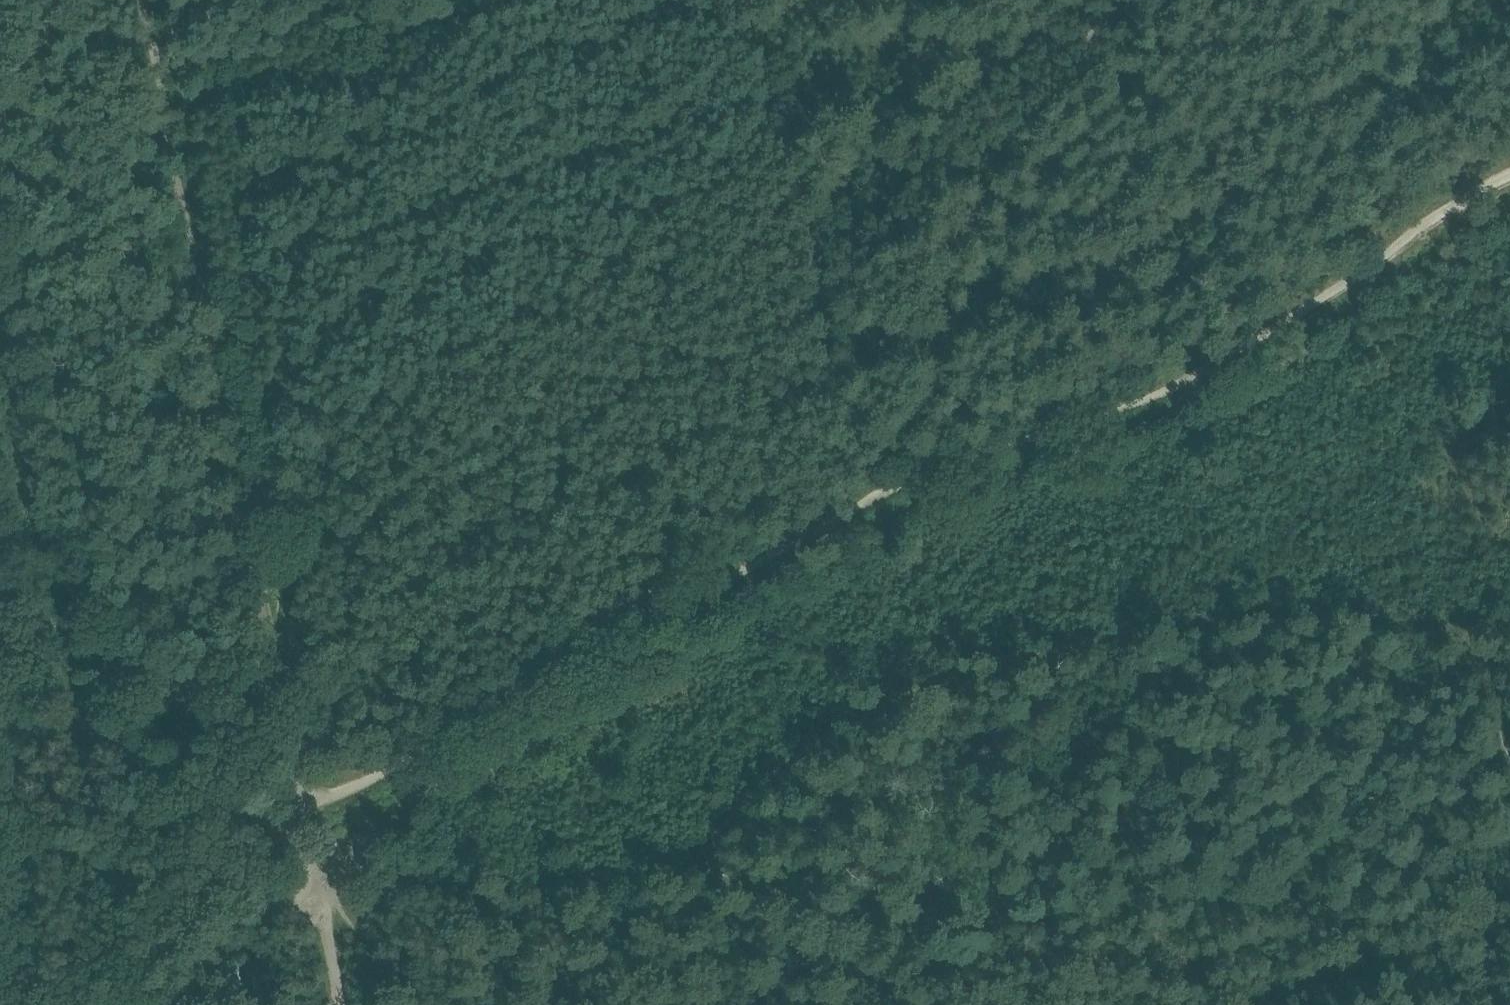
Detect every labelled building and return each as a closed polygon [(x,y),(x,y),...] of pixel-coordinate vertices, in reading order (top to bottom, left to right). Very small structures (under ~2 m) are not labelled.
[(1145,412),(1130,421),(1136,430),(1150,420),(1145,412)]
